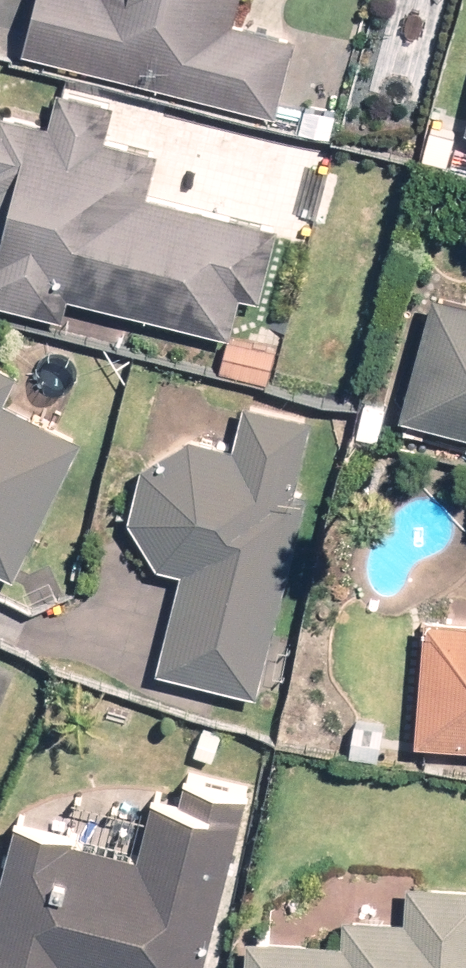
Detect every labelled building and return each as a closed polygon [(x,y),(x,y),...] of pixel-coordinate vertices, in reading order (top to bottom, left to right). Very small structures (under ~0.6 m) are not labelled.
[(33,47),(280,111),(299,36),(240,20),(245,0),(45,0),(33,47)] [(237,333),(248,291),(266,295),(284,224),(152,191),(163,148),(110,134),(118,100),(65,87),(57,121),(7,108),(0,134),(0,180),(10,182),(0,221),(0,298),(65,314),(71,291),(237,333)] [(409,412),(465,427),(465,300),(442,293),(409,412)] [(23,371),(0,359),(0,563),(22,574),(88,438),(9,399),(23,371)] [(264,691),(313,490),(301,487),(319,415),(252,399),(241,447),(193,435),(151,460),(135,526),(162,561),(189,568),(165,667),(264,691)] [(423,737),(465,741),(465,618),(434,615),(423,737)] [(255,792),(193,777),(187,800),(162,794),(146,857),(81,840),(83,834),(23,819),(0,908),(0,928),(3,929),(0,941),(0,963),(19,967),(209,967),(255,792)] [(415,880),(413,920),(350,916),(349,940),(254,935),(252,967),(465,967),(465,883),(415,880)]
